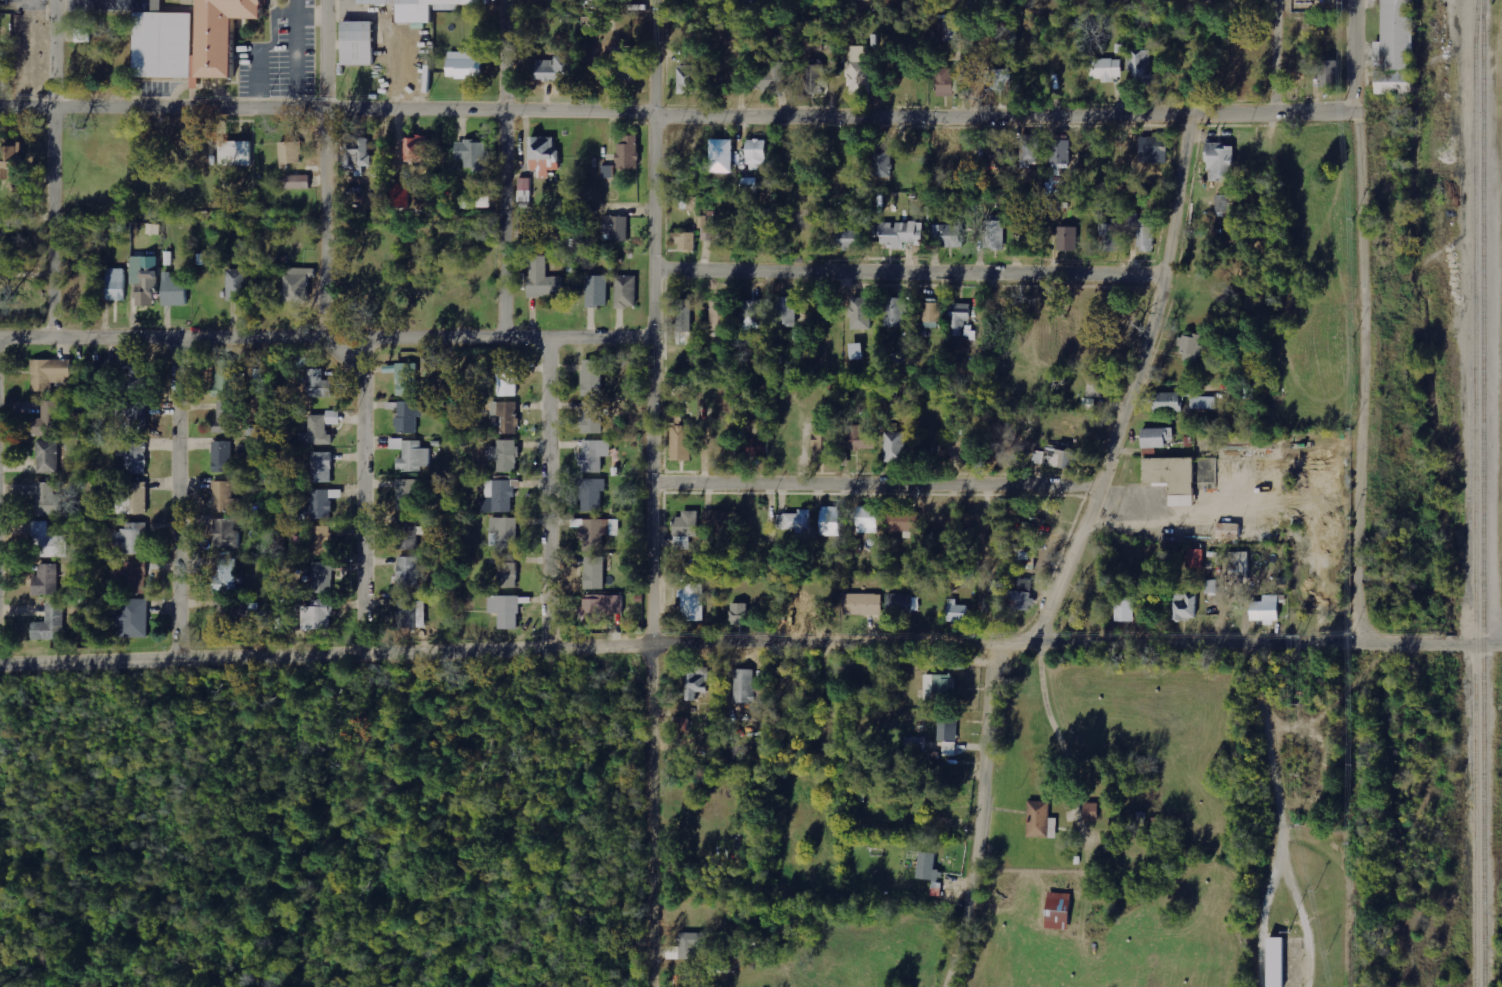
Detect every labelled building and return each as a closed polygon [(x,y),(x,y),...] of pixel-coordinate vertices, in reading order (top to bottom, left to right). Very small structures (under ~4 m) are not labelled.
[(193,52),(193,0),(264,0),(264,16),(233,16),(233,75),(195,75),(195,84),(187,84),(187,73),(130,73),(130,7),(153,7),(153,0),(160,0),(160,7),(190,7),(190,52),(193,52)] [(404,7),(403,24),(427,25),(427,8),(485,9),(485,0),(356,0),(356,6),(404,7)] [(1378,43),(1371,43),(1371,96),(1410,96),(1410,0),(1378,0),(1378,43)] [(944,40),(959,40),(958,20),(944,21),(944,40)] [(369,24),(338,24),(338,67),(369,67),(369,24)] [(613,46),(611,78),(634,79),(636,48),(613,46)] [(870,95),(871,46),(850,46),(850,61),(848,61),(847,94),(870,95)] [(1153,85),(1152,51),(1133,51),(1133,85),(1153,85)] [(481,59),(475,59),(475,52),(446,52),(447,78),(481,77),(481,59)] [(535,60),(535,80),(571,81),(572,57),(553,56),(553,60),(535,60)] [(1121,59),(1090,59),(1091,79),(1102,79),(1102,83),(1114,83),(1114,77),(1122,77),(1121,59)] [(1317,61),(1317,85),(1336,85),(1336,61),(1317,61)] [(769,71),(752,70),(752,91),(785,92),(786,62),(769,62),(769,71)] [(677,94),(697,94),(697,65),(676,65),(677,94)] [(804,65),(804,94),(826,94),(826,66),(804,65)] [(952,68),(934,69),(935,97),(953,96),(952,68)] [(985,91),(1011,90),(1011,69),(985,70),(985,91)] [(1004,164),(1005,134),(986,133),(985,164),(1004,164)] [(637,169),(638,136),(626,135),(626,144),(618,144),(618,169),(637,169)] [(1040,135),(1021,135),(1022,168),(1032,168),(1031,164),(1041,163),(1040,135)] [(1050,136),(1051,164),(1069,164),(1069,135),(1050,136)] [(426,137),(405,137),(405,162),(427,161),(426,137)] [(554,137),(528,138),(529,171),(539,170),(539,178),(548,177),(548,170),(560,170),(559,150),(554,150),(554,137)] [(1166,163),(1167,138),(1146,137),(1145,163),(1166,163)] [(369,167),(370,138),(359,138),(359,150),(347,150),(346,167),(369,167)] [(732,139),(709,140),(710,173),(733,173),(732,139)] [(768,140),(747,140),(747,170),(767,171),(768,140)] [(252,166),(253,142),(226,141),(226,165),(252,166)] [(455,141),(455,159),(465,159),(465,169),(486,170),(487,142),(455,141)] [(965,142),(939,141),(938,164),(964,165),(965,142)] [(279,169),(287,169),(287,164),(301,163),(301,142),(278,143),(279,169)] [(1206,180),(1233,180),(1233,144),(1207,143),(1206,180)] [(10,149),(13,159),(23,156),(20,145),(10,149)] [(873,145),(871,177),(891,178),(892,146),(873,145)] [(5,179),(15,180),(14,189),(26,189),(27,161),(6,161),(5,179)] [(308,175),(284,176),(284,189),(309,189),(308,175)] [(519,191),(531,190),(531,178),(519,178),(519,191)] [(759,178),(741,178),(741,192),(759,191),(759,178)] [(410,184),(391,183),(391,208),(409,208),(410,184)] [(1229,195),(1216,196),(1216,212),(1230,212),(1229,195)] [(1130,227),(1138,227),(1138,251),(1154,251),(1154,219),(1139,219),(1139,214),(1130,214),(1130,227)] [(629,216),(604,216),(603,233),(612,234),(612,241),(628,241),(629,216)] [(716,241),(716,216),(699,216),(699,230),(703,230),(703,241),(716,241)] [(1111,219),(1111,224),(1100,224),(1101,250),(1121,250),(1120,218),(1111,219)] [(1005,221),(985,221),(984,249),(1004,249),(1005,221)] [(922,223),(894,223),(880,223),(880,246),(903,247),(903,243),(922,244),(922,223)] [(160,235),(160,225),(147,224),(146,234),(160,235)] [(862,231),(845,231),(845,225),(832,224),(832,248),(861,249),(862,231)] [(961,225),(932,225),(933,246),(962,246),(961,225)] [(1077,251),(1077,227),(1058,227),(1057,251),(1077,251)] [(695,250),(695,233),(670,233),(670,241),(678,241),(678,250),(695,250)] [(529,296),(563,297),(563,277),(548,276),(549,256),(530,256),(529,296)] [(155,306),(155,257),(131,257),(131,289),(135,289),(135,306),(155,306)] [(284,302),(308,302),(309,278),(314,278),(315,268),(284,268),(284,302)] [(105,300),(126,301),(126,269),(106,269),(105,300)] [(227,270),(226,300),(248,300),(248,271),(227,270)] [(161,305),(185,306),(185,278),(171,277),(171,272),(162,272),(161,305)] [(608,276),(587,276),(586,307),(608,307),(608,276)] [(636,276),(616,276),(616,308),(637,307),(636,276)] [(776,326),(797,326),(797,298),(777,297),(776,326)] [(851,330),(870,330),(870,298),(850,298),(851,330)] [(904,298),(884,298),(884,326),(905,326),(904,298)] [(692,332),(691,300),(675,300),(676,332),(692,332)] [(740,300),(739,330),(766,331),(767,300),(740,300)] [(709,327),(729,328),(730,302),(711,301),(709,327)] [(940,303),(922,303),(922,328),(940,328),(940,303)] [(951,336),(968,337),(968,304),(952,303),(951,336)] [(1182,362),(1200,362),(1201,346),(1200,346),(1200,335),(1177,334),(1177,347),(1182,348),(1182,362)] [(849,345),(850,360),(863,360),(862,344),(849,345)] [(34,392),(54,392),(54,381),(74,381),(75,360),(35,360),(34,392)] [(146,360),(107,360),(107,377),(118,377),(118,390),(146,389),(146,360)] [(216,360),(215,396),(236,397),(236,387),(237,387),(238,360),(216,360)] [(582,397),(603,396),(602,360),(581,361),(582,397)] [(416,396),(417,364),(394,363),(393,374),(397,374),(396,395),(416,396)] [(267,369),(255,369),(255,393),(267,392),(267,369)] [(323,369),(307,369),(307,397),(332,397),(333,381),(323,380),(323,369)] [(1102,397),(1102,378),(1088,377),(1087,397),(1102,397)] [(1180,392),(1152,393),(1153,412),(1181,410),(1180,392)] [(1216,409),(1216,397),(1191,397),(1191,409),(1216,409)] [(60,401),(44,402),(44,418),(34,419),(34,436),(61,435),(60,401)] [(581,434),(601,434),(602,402),(582,401),(581,434)] [(148,402),(118,403),(118,435),(148,434),(148,402)] [(213,433),(236,432),(235,402),(218,403),(219,421),(213,422),(213,433)] [(398,402),(397,433),(416,434),(417,417),(423,417),(423,403),(398,402)] [(518,402),(491,402),(491,424),(499,424),(499,434),(518,434),(518,402)] [(666,422),(681,421),(681,408),(666,409),(666,422)] [(309,415),(309,433),(299,433),(299,444),(333,445),(333,434),(327,434),(327,424),(340,424),(340,411),(327,411),(327,416),(309,415)] [(670,461),(691,461),(690,425),(669,426),(670,461)] [(874,449),(873,426),(844,427),(845,450),(874,449)] [(1141,448),(1166,448),(1166,441),(1174,440),(1174,428),(1141,429),(1141,448)] [(949,455),(965,456),(966,431),(950,430),(949,455)] [(813,460),(828,460),(829,431),(815,431),(815,438),(813,438),(813,460)] [(907,433),(885,432),(884,463),(906,464),(907,433)] [(768,454),(768,438),(741,439),(741,455),(768,454)] [(423,471),(423,467),(431,467),(431,449),(422,449),(422,440),(390,439),(390,449),(403,449),(403,458),(397,458),(397,471),(423,471)] [(39,441),(40,473),(61,473),(60,440),(39,441)] [(498,472),(517,472),(517,440),(497,440),(497,447),(489,447),(489,461),(498,461),(498,472)] [(232,441),(212,442),(213,472),(233,472),(232,441)] [(610,456),(610,441),(581,441),(580,473),(601,473),(601,456),(610,456)] [(120,442),(120,456),(126,456),(125,474),(147,474),(148,443),(120,442)] [(1052,450),(1050,467),(1076,470),(1079,447),(1054,444),(1053,450),(1052,450)] [(312,482),(332,482),(332,453),(312,453),(312,482)] [(1192,506),(1192,483),(1216,483),(1215,458),(1142,459),(1142,483),(1169,483),(1169,506),(1192,506)] [(397,510),(417,511),(417,496),(423,496),(424,480),(397,479),(397,510)] [(602,479),(581,479),(581,512),(603,511),(602,479)] [(493,498),(494,513),(514,512),(513,488),(520,488),(520,480),(486,481),(486,498),(493,498)] [(240,499),(231,499),(231,482),(213,481),(212,511),(240,512),(240,499)] [(146,482),(129,482),(130,514),(147,514),(146,482)] [(57,483),(38,483),(38,516),(66,517),(66,496),(57,496),(57,483)] [(332,519),(332,498),(342,498),(342,490),(311,490),(311,506),(307,506),(306,519),(332,519)] [(840,506),(821,507),(821,536),(841,535),(840,506)] [(857,533),(878,533),(878,507),(857,507),(857,533)] [(778,530),(798,529),(798,538),(813,537),(812,509),(799,510),(799,514),(777,514),(778,530)] [(736,510),(705,511),(705,529),(737,528),(736,510)] [(691,549),(691,537),(698,537),(698,511),(682,511),(682,517),(674,517),(673,549),(691,549)] [(517,550),(518,518),(491,517),(491,534),(498,534),(497,550),(517,550)] [(418,518),(398,519),(399,550),(419,550),(418,518)] [(213,548),(236,548),(236,519),(213,519),(213,548)] [(70,557),(70,537),(51,537),(50,522),(36,522),(36,557),(70,557)] [(148,554),(148,523),(133,523),(133,530),(115,530),(115,555),(148,554)] [(1240,539),(1240,524),(1217,523),(1216,539),(1240,539)] [(310,555),(331,556),(331,527),(310,526),(310,555)] [(1036,569),(1037,549),(1016,548),(1015,567),(1036,569)] [(1187,568),(1203,568),(1203,550),(1187,549),(1187,568)] [(398,587),(420,586),(419,557),(397,557),(398,587)] [(604,557),(584,557),(584,590),(605,589),(604,557)] [(217,559),(217,576),(211,576),(212,593),(236,593),(236,559),(217,559)] [(146,563),(124,562),(123,593),(146,594),(146,563)] [(332,563),(311,563),(312,594),(333,593),(332,563)] [(516,588),(517,563),(498,563),(497,588),(516,588)] [(36,596),(61,595),(60,564),(40,565),(40,576),(36,577),(36,596)] [(1009,590),(1008,608),(1031,610),(1033,580),(1019,579),(1018,591),(1009,590)] [(1206,593),(1217,593),(1217,580),(1206,580),(1206,593)] [(681,622),(705,621),(705,584),(680,585),(681,622)] [(881,616),(881,595),(843,594),(843,615),(881,616)] [(911,594),(886,594),(886,614),(912,614),(911,594)] [(623,596),(582,595),(582,623),(602,623),(602,615),(623,615),(623,596)] [(1197,595),(1174,595),(1173,620),(1196,621),(1197,595)] [(1262,602),(1249,602),(1249,621),(1264,621),(1264,623),(1277,623),(1278,596),(1262,595),(1262,602)] [(498,629),(519,629),(519,596),(489,596),(489,613),(499,613),(498,629)] [(1114,622),(1134,622),(1135,597),(1114,597),(1114,622)] [(418,598),(398,598),(398,627),(417,628),(418,598)] [(148,599),(120,599),(120,607),(114,608),(115,627),(121,627),(121,638),(148,638),(148,599)] [(301,607),(301,629),(332,629),(332,607),(323,607),(323,599),(311,600),(312,606),(301,607)] [(947,623),(968,623),(969,606),(957,606),(957,600),(947,599),(947,623)] [(66,604),(48,605),(49,622),(36,623),(37,641),(68,640),(66,604)] [(749,604),(731,604),(731,623),(749,623),(749,604)] [(696,701),(696,692),(707,693),(708,670),(686,669),(685,701),(696,701)] [(734,703),(754,703),(754,670),(734,670),(734,703)] [(955,674),(924,674),(924,700),(954,701),(955,674)] [(689,732),(689,717),(675,717),(674,732),(689,732)] [(957,724),(939,724),(938,742),(956,742),(957,724)] [(925,737),(905,738),(905,747),(925,747),(925,737)] [(1028,837),(1056,838),(1057,818),(1050,818),(1050,801),(1028,801),(1028,837)] [(1097,803),(1083,803),(1083,820),(1098,820),(1097,803)] [(940,882),(941,871),(933,869),(936,854),(920,851),(915,877),(940,882)] [(1069,893),(1045,892),(1044,929),(1068,930),(1069,893)] [(706,947),(706,932),(679,933),(679,959),(696,959),(696,948),(706,947)] [(1285,937),(1266,937),(1266,986),(1285,986),(1285,937)] [(702,977),(675,976),(675,986),(701,986),(702,977)]
